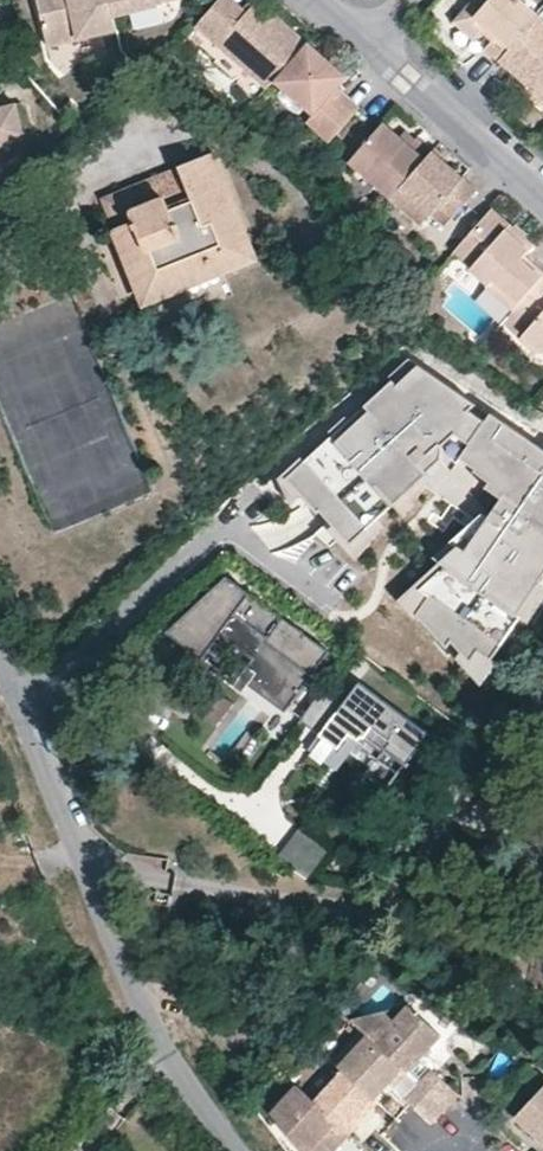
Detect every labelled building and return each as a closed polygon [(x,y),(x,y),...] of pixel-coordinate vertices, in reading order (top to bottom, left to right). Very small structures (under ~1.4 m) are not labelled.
[(117,26),(115,15),(111,0),(38,0),(49,43),(117,26)] [(115,15),(162,5),(160,1),(166,0),(111,0),(115,15)] [(195,24),(266,89),(273,81),(305,43),(266,8),(258,1),(246,14),(241,10),(231,0),(218,0),(195,24)] [(241,10),(246,14),(258,1),(257,0),(250,0),(241,10)] [(499,62),(540,16),(522,0),(492,0),(477,17),(487,26),(498,36),(494,41),(485,50),(492,56),(499,62)] [(499,62),(509,71),(542,101),(542,19),(540,16),(499,62)] [(498,36),(487,26),(482,31),(494,41),(498,36)] [(308,41),(305,43),(273,81),(281,88),(290,87),(303,100),(299,104),(310,115),(305,120),(329,142),(359,108),(335,87),(337,83),(338,84),(340,84),(342,85),(344,83),(346,82),(347,80),(346,77),(344,75),(342,75),(340,75),(332,68),(334,64),(329,60),(308,41)] [(290,87),(281,88),(299,104),(303,100),(290,87)] [(8,144),(23,131),(26,128),(19,100),(0,105),(0,146),(8,144)] [(345,159),(389,198),(430,152),(415,138),(413,141),(407,147),(396,137),(379,122),(345,159)] [(402,131),(396,137),(407,147),(413,141),(408,136),(402,131)] [(132,221),(113,228),(141,299),(253,253),(212,152),(179,166),(186,185),(128,209),(132,221)] [(430,152),(389,198),(419,225),(435,207),(449,219),(475,191),(459,177),(430,152)] [(101,198),(113,228),(132,221),(128,209),(186,185),(179,166),(140,182),(101,198)] [(365,180),(352,198),(365,209),(379,191),(365,180)] [(514,309),(529,291),(542,276),(542,272),(525,257),(536,245),(519,229),(494,208),(453,254),(470,268),(467,272),(484,288),(487,285),(514,309)] [(514,309),(531,323),(518,339),(535,355),(542,354),(542,276),(529,291),(514,309)] [(514,309),(501,323),(518,339),(531,323),(514,309)] [(413,363),(287,478),(347,544),(439,459),(487,512),(453,543),(458,547),(441,563),(448,568),(421,591),(503,646),(542,585),(542,451),(492,413),(490,415),(413,363)] [(263,602),(227,575),(166,630),(201,657),(219,633),(236,646),(238,642),(255,655),(252,658),(242,671),(288,706),(329,651),(263,602)] [(503,646),(421,591),(407,602),(479,681),(503,646)] [(255,655),(238,642),(236,646),(252,658),(255,655)] [(288,706),(242,671),(238,677),(284,711),(288,706)] [(326,685),(301,718),(313,727),(320,732),(340,746),(351,731),(360,738),(361,736),(383,752),(388,746),(407,760),(428,732),(359,680),(346,699),(326,685)] [(215,726),(233,702),(220,692),(202,716),(215,726)] [(340,746),(320,732),(310,747),(338,767),(360,738),(351,731),(340,746)] [(407,760),(388,746),(383,752),(379,758),(398,772),(407,760)] [(329,851),(300,829),(279,858),(308,880),(329,851)] [(355,1036),(369,1048),(402,1079),(426,1051),(435,1041),(403,1012),(358,1023),(344,1026),(355,1036)] [(328,1067),(337,1075),(365,1101),(379,1085),(385,1091),(389,1094),(392,1091),(402,1079),(369,1048),(355,1036),(328,1067)] [(359,1123),(373,1108),(371,1107),(365,1101),(337,1075),(314,1100),(350,1132),(359,1123)] [(415,1091),(441,1115),(455,1100),(429,1076),(415,1091)] [(365,1101),(371,1107),(385,1091),(379,1085),(365,1101)] [(292,1090),(267,1118),(292,1150),(333,1150),(340,1144),(344,1139),(309,1106),(292,1090)] [(512,1125),(537,1148),(540,1150),(542,1150),(542,1091),(512,1125)] [(309,1106),(344,1139),(350,1132),(314,1100),(309,1106)]
